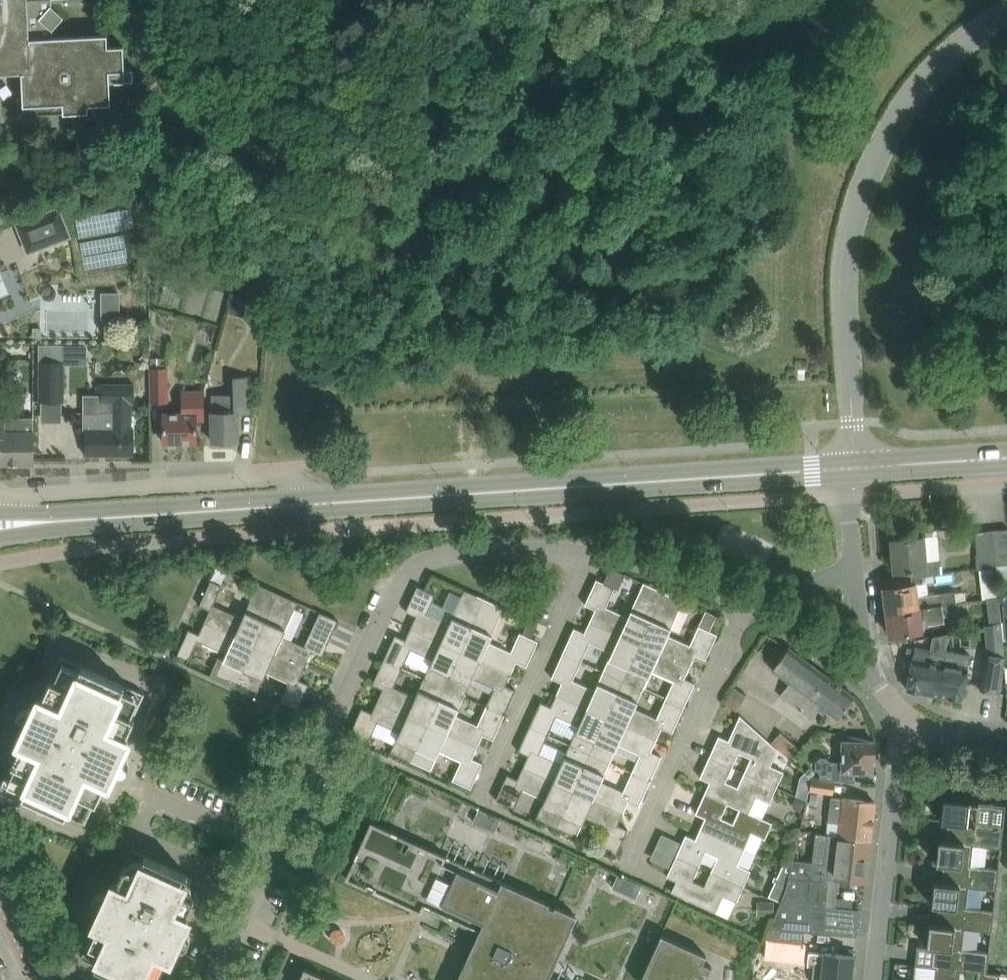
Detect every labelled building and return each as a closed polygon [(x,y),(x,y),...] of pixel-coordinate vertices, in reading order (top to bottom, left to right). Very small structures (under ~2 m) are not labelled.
[(52,0),(0,0),(0,17),(0,19),(0,73),(21,72),(23,105),(63,103),(63,113),(88,112),(88,104),(111,103),(110,80),(133,79),(132,68),(124,68),(123,45),(108,45),(107,33),(54,36),(53,27),(64,16),(52,5),(52,0)] [(61,207),(17,222),(28,252),(71,236),(61,207)] [(79,213),(85,266),(132,260),(128,227),(134,226),(132,207),(79,213)] [(121,291),(101,291),(102,319),(121,319),(121,291)] [(99,313),(99,296),(88,296),(88,313),(99,313)] [(234,296),(231,309),(247,313),(250,300),(234,296)] [(34,338),(42,338),(42,327),(41,327),(34,327),(34,338)] [(39,343),(38,401),(64,401),(64,361),(63,361),(63,344),(39,343)] [(168,367),(165,367),(151,367),(149,367),(149,401),(168,401),(168,367)] [(232,394),(220,394),(212,394),(213,441),(238,440),(238,412),(251,412),(251,376),(232,376),(232,394)] [(134,429),(133,429),(133,402),(135,402),(136,383),(102,382),(102,403),(102,409),(85,408),(84,428),(86,428),(86,434),(86,454),(134,454),(134,429)] [(204,418),(203,398),(203,391),(183,391),(183,412),(164,412),(164,441),(197,441),(196,418),(204,418)] [(34,430),(34,416),(8,416),(5,418),(0,418),(0,463),(34,462),(34,430)] [(996,564),(1006,563),(1006,528),(992,529),(996,564)] [(976,531),(979,566),(996,564),(992,529),(976,531)] [(941,573),(940,558),(927,559),(925,535),(892,538),(895,571),(911,569),(912,577),(941,573)] [(981,581),(995,579),(994,566),(979,568),(981,581)] [(615,586),(604,581),(597,578),(593,586),(611,595),(615,586)] [(212,579),(205,594),(216,599),(223,584),(212,579)] [(640,643),(664,591),(644,581),(629,616),(598,602),(590,620),(640,643)] [(255,644),(279,592),(259,583),(243,617),(213,603),(205,621),(255,644)] [(884,587),(887,610),(957,602),(956,590),(917,594),(916,583),(904,585),(884,587)] [(436,593),(425,588),(418,585),(414,593),(433,601),(436,593)] [(420,609),(411,626),(462,649),(485,597),(465,588),(450,622),(420,609)] [(668,634),(684,600),(664,591),(640,643),(690,665),(699,648),(668,634)] [(279,592),(255,644),(305,667),(313,649),(318,651),(323,640),(329,642),(339,619),(320,611),(305,645),(283,635),(298,601),(279,592)] [(489,641),(505,606),(485,597),(462,649),(511,672),(520,654),(489,641)] [(957,602),(887,610),(890,634),(910,632),(923,630),(921,617),(959,613),(957,602)] [(523,633),(533,637),(539,622),(540,622),(530,617),(523,633)] [(590,620),(585,632),(582,637),(612,651),(604,670),(624,679),(640,643),(590,620)] [(255,644),(205,621),(200,633),(197,639),(198,639),(227,652),(218,672),(238,681),(255,644)] [(718,633),(710,630),(699,624),(695,633),(714,641),(718,633)] [(425,677),(445,686),(462,649),(411,626),(403,644),(433,658),(425,677)] [(516,640),(535,648),(539,640),(533,637),(523,633),(520,631),(516,640)] [(196,644),(184,639),(178,653),(189,658),(196,644)] [(682,683),(685,677),(690,665),(640,643),(624,679),(644,688),(652,669),(682,683)] [(238,681),(258,690),(267,671),(297,684),(305,667),(255,644),(238,681)] [(563,652),(582,660),(585,652),(567,644),(563,652)] [(854,695),(789,646),(773,668),(790,681),(781,694),(811,717),(818,708),(824,712),(826,709),(838,717),(854,695)] [(907,688),(928,692),(932,673),(943,676),(947,652),(946,651),(946,652),(935,651),(916,647),(907,688)] [(445,686),(465,695),(473,676),(503,690),(511,672),(462,649),(445,686)] [(388,651),(384,659),(403,667),(406,659),(388,651)] [(578,668),(582,660),(563,652),(560,660),(578,668)] [(969,655),(953,653),(947,652),(943,676),(932,673),(928,692),(963,698),(966,678),(968,665),(969,655)] [(999,692),(1005,656),(987,653),(981,689),(999,692)] [(114,769),(123,749),(123,748),(117,745),(140,694),(63,659),(7,782),(84,817),(107,766),(114,769)] [(403,667),(384,659),(381,666),(399,675),(403,667)] [(565,675),(557,693),(607,716),(624,679),(604,670),(595,689),(565,675)] [(428,723),(445,686),(425,677),(416,696),(386,682),(378,700),(428,723)] [(607,716),(657,738),(665,720),(635,707),(644,688),(624,679),(607,716)] [(445,686),(428,723),(478,745),(486,728),(456,714),(465,695),(445,686)] [(734,686),(724,702),(737,710),(747,694),(734,686)] [(666,698),(684,707),(688,699),(669,690),(666,698)] [(284,692),(280,700),(298,708),(302,700),(284,692)] [(607,716),(557,693),(549,711),(579,725),(570,743),(590,752),(607,716)] [(490,697),(487,705),(505,713),(509,705),(490,697)] [(680,714),(684,707),(666,698),(662,706),(680,714)] [(391,751),(411,760),(428,723),(378,700),(370,718),(400,731),(391,751)] [(501,721),(505,713),(487,705),(483,713),(501,721)] [(719,735),(710,755),(733,766),(739,751),(751,757),(745,771),(777,786),(784,770),(771,764),(778,748),(740,714),(729,739),(719,735)] [(607,716),(590,752),(610,761),(619,742),(649,756),(657,738),(607,716)] [(534,717),(530,725),(548,733),(552,725),(534,717)] [(428,723),(411,760),(431,769),(440,749),(470,763),(478,745),(428,723)] [(351,732),(369,740),(369,741),(373,732),(355,724),(351,732)] [(545,741),(548,733),(530,725),(526,733),(545,741)] [(781,731),(772,741),(791,758),(799,748),(781,731)] [(820,777),(856,781),(856,772),(857,770),(873,770),(873,758),(875,758),(875,740),(852,735),(852,740),(843,740),(843,761),(831,760),(827,756),(821,756),(816,760),(816,767),(820,771),(820,777)] [(532,748),(529,754),(524,766),(574,789),(590,752),(570,743),(562,762),(532,748)] [(624,812),(629,800),(632,794),(602,780),(610,761),(590,752),(574,789),(624,812)] [(705,791),(763,817),(770,802),(777,786),(745,771),(738,786),(726,781),(733,766),(710,755),(700,776),(710,781),(705,791)] [(971,771),(972,761),(962,760),(961,770),(971,771)] [(636,763),(632,771),(651,780),(654,772),(636,763)] [(524,766),(518,778),(516,784),(546,798),(537,817),(557,826),(574,789),(524,766)] [(806,771),(811,776),(815,771),(810,767),(806,771)] [(472,787),(475,779),(457,770),(453,779),(472,787)] [(647,788),(651,780),(632,771),(629,779),(647,788)] [(834,780),(812,777),(810,790),(833,792),(834,780)] [(809,789),(798,785),(796,795),(807,799),(809,789)] [(574,789),(557,826),(577,835),(586,816),(616,829),(624,812),(574,789)] [(496,799),(514,807),(515,807),(519,799),(500,790),(496,799)] [(696,812),(706,817),(701,827),(745,847),(752,832),(763,837),(766,838),(773,821),(763,817),(705,791),(696,812)] [(819,793),(812,792),(811,803),(818,804),(819,793)] [(805,800),(795,796),(793,802),(795,808),(800,810),(805,800)] [(871,837),(873,819),(876,801),(844,797),(844,798),(832,797),(828,832),(871,837)] [(939,839),(1002,847),(1004,825),(1006,804),(979,801),(944,797),(941,820),(951,821),(949,840),(939,839)] [(474,821),(489,827),(495,815),(479,808),(474,821)] [(549,976),(578,914),(556,904),(554,907),(548,905),(550,902),(377,823),(371,821),(346,877),(367,887),(368,884),(374,887),(373,890),(420,911),(421,911),(423,907),(425,904),(447,914),(456,918),(480,929),(474,941),(474,942),(471,949),(456,979),(558,979),(549,976)] [(677,854),(700,865),(707,850),(719,856),(712,870),(744,885),(751,869),(738,863),(745,847),(701,827),(696,838),(686,834),(677,854)] [(784,835),(787,842),(793,845),(798,833),(787,828),(784,835)] [(871,837),(828,832),(828,834),(824,862),(817,861),(816,872),(824,872),(823,876),(830,877),(829,881),(838,882),(839,878),(866,881),(866,878),(867,872),(871,837)] [(617,854),(621,845),(603,837),(599,845),(617,854)] [(983,887),(997,889),(999,867),(971,864),(974,844),(1002,847),(939,839),(936,862),(947,863),(945,882),(983,887)] [(85,956),(137,979),(152,979),(169,943),(175,945),(184,926),(178,923),(198,880),(133,851),(85,956)] [(744,885),(712,870),(705,885),(693,879),(700,865),(677,854),(667,875),(677,880),(672,891),(716,911),(724,895),(737,901),(744,885)] [(795,860),(794,860),(790,871),(781,901),(782,901),(766,936),(804,941),(805,930),(857,935),(860,908),(851,907),(836,905),(837,897),(838,882),(829,881),(830,877),(823,876),(824,872),(816,872),(817,861),(795,860)] [(769,895),(781,901),(790,871),(787,870),(788,867),(787,867),(783,865),(777,877),(776,877),(774,880),(776,881),(769,895)] [(630,894),(635,882),(619,874),(613,886),(630,894)] [(992,930),(995,909),(981,907),(983,887),(945,882),(934,880),(934,882),(932,904),(938,904),(942,905),(940,923),(940,924),(964,927),(964,928),(978,929),(992,930)] [(836,905),(851,907),(852,899),(837,897),(836,905)] [(990,950),(976,949),(978,929),(964,928),(964,927),(940,924),(940,923),(930,922),(927,945),(937,947),(935,965),(932,965),(932,966),(957,968),(988,971),(990,950)] [(662,934),(641,979),(705,979),(712,965),(703,961),(707,954),(662,934)] [(803,956),(804,941),(766,936),(759,951),(803,956)] [(823,979),(850,979),(853,954),(834,952),(826,951),(826,952),(809,950),(808,963),(825,965),(823,979)] [(957,969),(957,968),(932,966),(936,967),(935,979),(956,979),(957,969)] [(957,968),(957,969),(978,971),(977,979),(999,979),(1000,972),(988,971),(957,968)] [(306,970),(302,979),(328,979),(306,970)]
